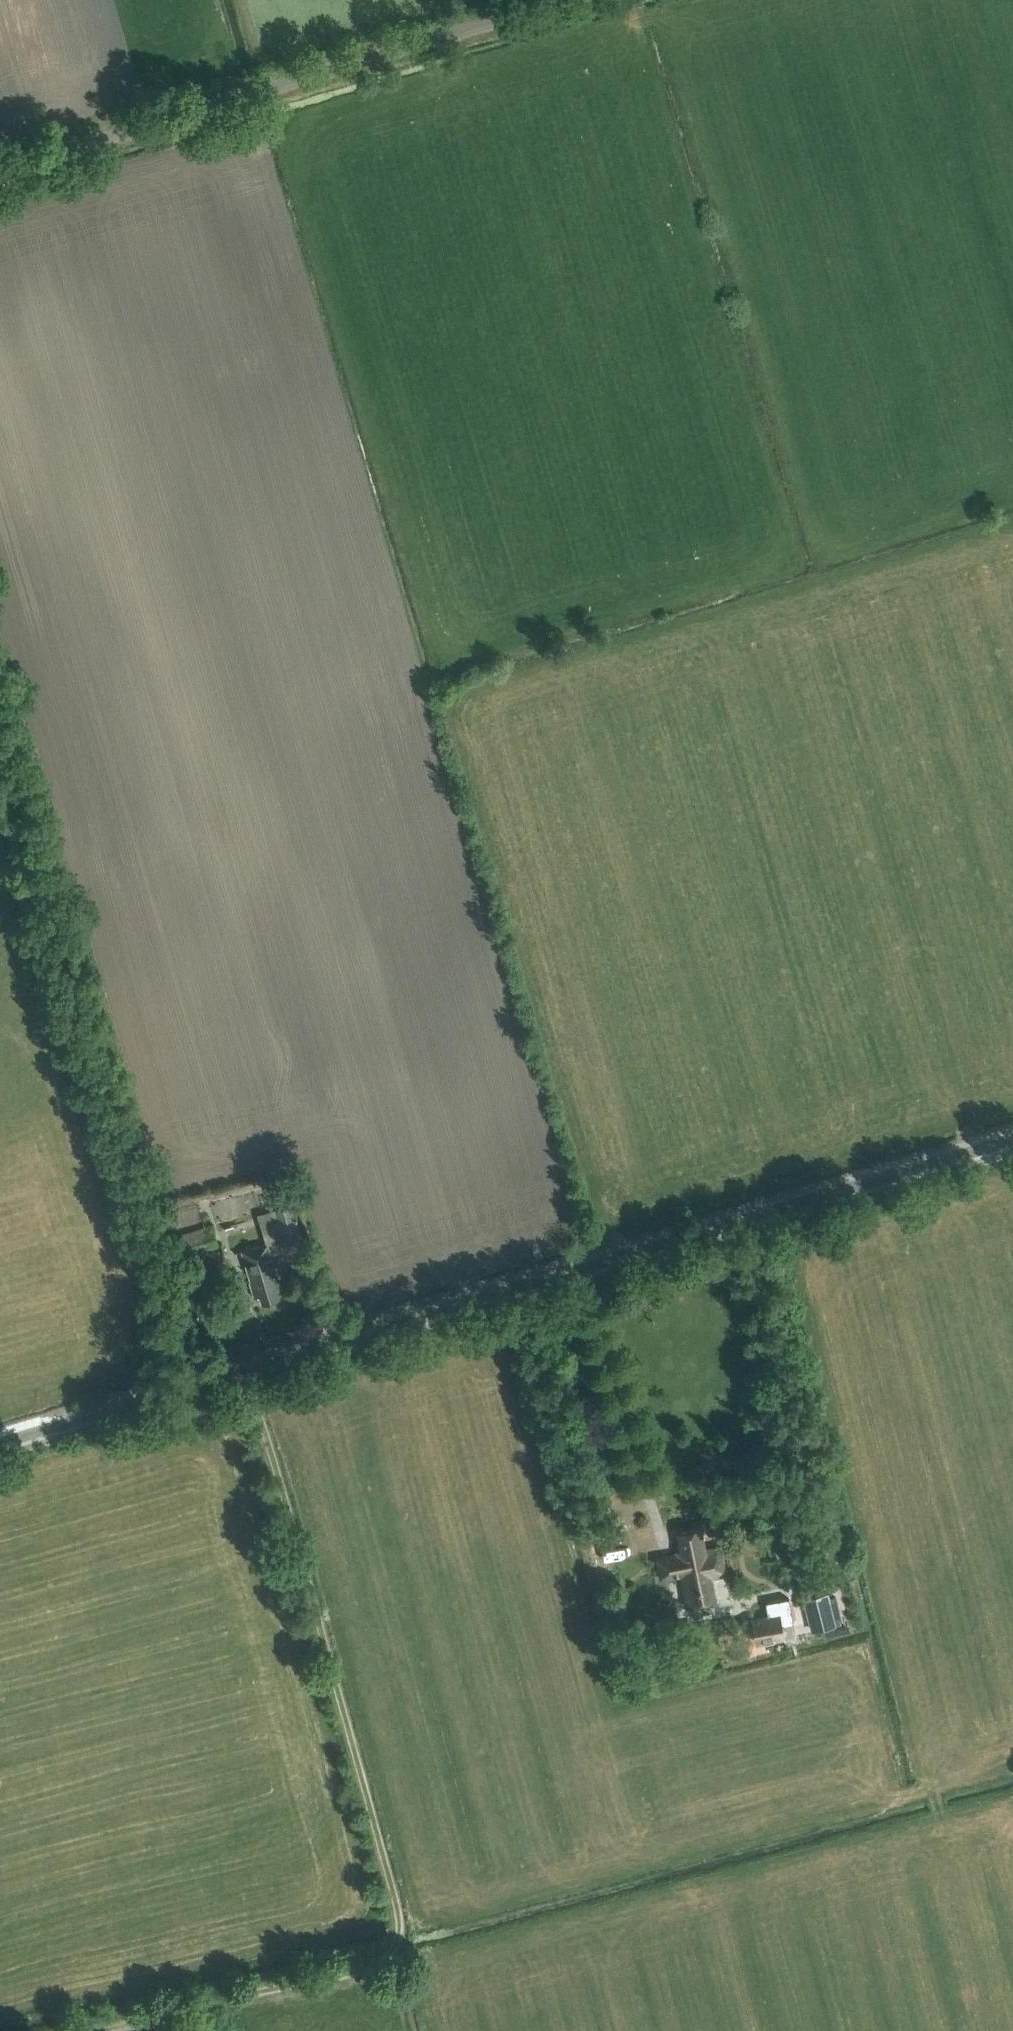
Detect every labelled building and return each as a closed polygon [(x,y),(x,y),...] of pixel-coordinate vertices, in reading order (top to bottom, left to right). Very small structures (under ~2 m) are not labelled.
[(276,1208),(284,1237),(299,1233),(291,1204),(276,1208)] [(267,1242),(284,1237),(276,1208),(258,1213),(267,1242)] [(278,1297),(272,1273),(277,1272),(269,1243),(246,1249),(254,1279),(250,1280),(254,1296),(259,1295),(261,1301),(278,1297)] [(705,1547),(700,1526),(678,1530),(682,1551),(655,1556),(660,1581),(682,1576),(688,1606),(714,1600),(709,1575),(725,1572),(720,1544),(705,1547)] [(756,1644),(786,1639),(783,1625),(794,1623),(789,1598),(766,1603),(768,1614),(751,1617),(756,1644)] [(814,1631),(834,1626),(827,1598),(807,1603),(814,1631)]
